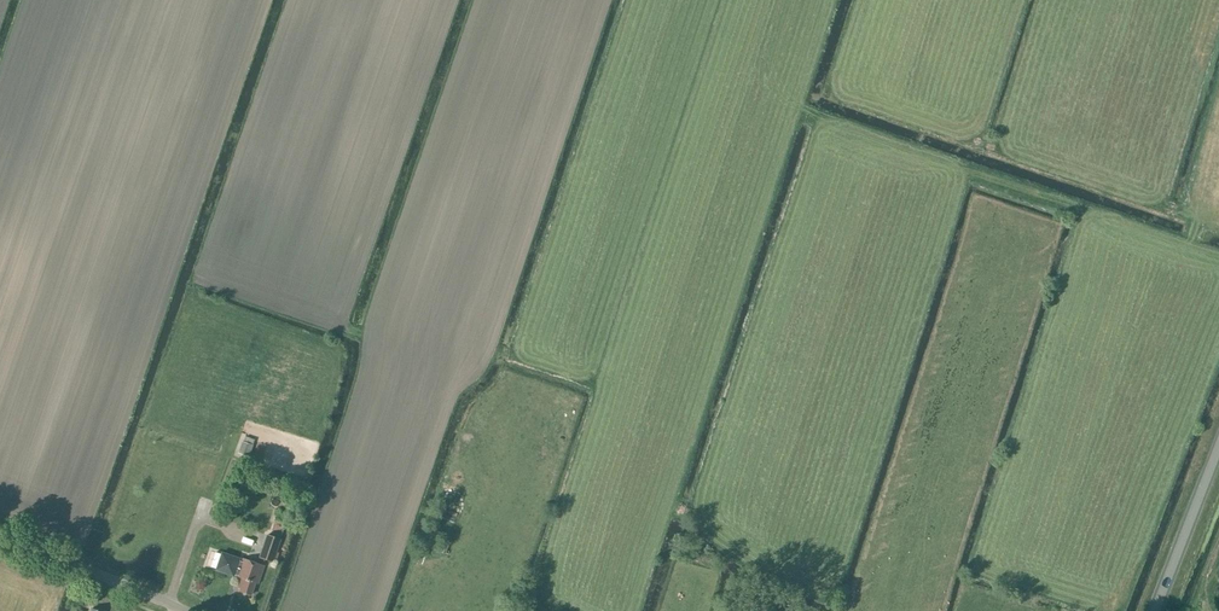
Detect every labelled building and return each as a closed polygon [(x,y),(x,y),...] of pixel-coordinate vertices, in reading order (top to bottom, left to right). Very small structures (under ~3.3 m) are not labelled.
[(239,454),(250,457),(255,439),(246,437),(244,442),(242,442),(239,454)] [(272,562),(280,539),(267,535),(259,557),(272,562)] [(445,553),(448,545),(434,540),(431,548),(445,553)] [(241,561),(238,560),(238,559),(223,554),(217,569),(233,575),(233,574),(237,575),(236,576),(241,577),(238,587),(241,588),(240,591),(251,595),(255,582),(258,583),(264,566),(242,559),(241,561)]
